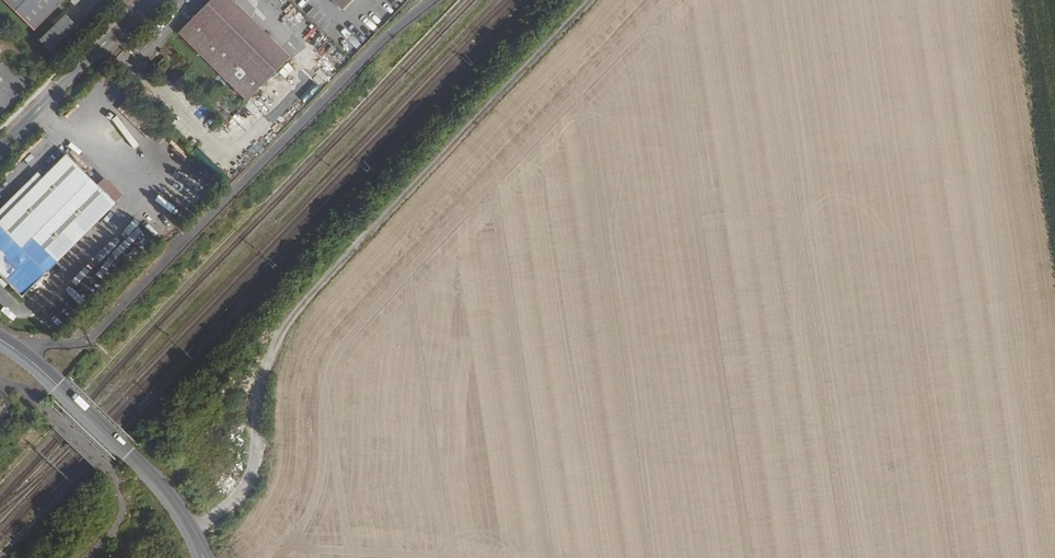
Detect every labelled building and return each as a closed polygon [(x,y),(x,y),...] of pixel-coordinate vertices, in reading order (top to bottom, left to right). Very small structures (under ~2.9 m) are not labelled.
[(35,28),(64,0),(7,0),(35,28)] [(236,0),(209,0),(179,30),(248,98),(291,55),(236,0)] [(52,55),(79,29),(64,14),(38,40),(52,55)] [(58,57),(49,65),(54,70),(63,61),(58,57)] [(288,61),(278,70),(284,77),(294,68),(288,61)] [(22,294),(116,200),(111,195),(110,194),(98,182),(67,151),(44,175),(0,218),(0,272),(22,294)] [(0,210),(0,218),(44,175),(39,170),(0,210)] [(105,175),(98,182),(110,194),(116,187),(105,175)] [(118,188),(111,195),(116,200),(123,193),(118,188)] [(62,289),(56,303),(63,306),(70,292),(62,289)]
